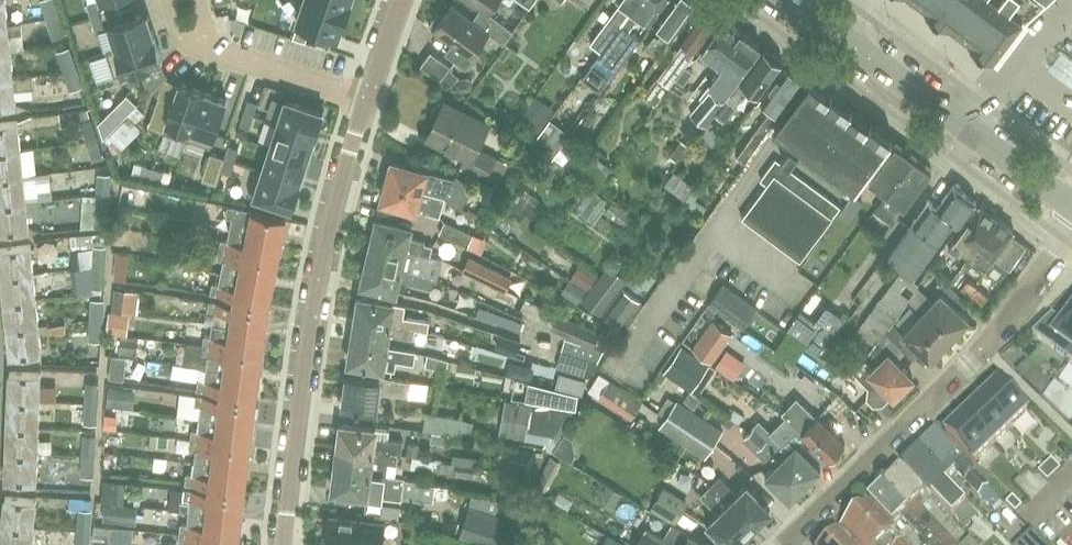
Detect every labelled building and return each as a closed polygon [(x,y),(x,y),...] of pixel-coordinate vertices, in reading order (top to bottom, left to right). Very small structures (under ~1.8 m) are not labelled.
[(47,19),(49,19),(59,16),(54,0),(41,0),(47,19)] [(347,13),(309,0),(304,0),(296,22),(339,37),(347,13)] [(347,13),(352,0),(309,0),(347,13)] [(481,8),(482,7),(489,12),(498,0),(470,0),(481,8)] [(556,10),(573,0),(550,0),(556,10)] [(638,0),(620,0),(621,1),(591,42),(601,50),(631,9),(638,0)] [(665,0),(638,0),(631,9),(601,50),(602,50),(592,65),(611,79),(641,37),(630,29),(641,14),(650,21),(665,0)] [(655,21),(665,28),(659,37),(655,34),(645,47),(658,56),(674,34),(673,34),(697,1),(695,0),(671,0),(655,21)] [(927,6),(925,8),(949,26),(950,23),(971,39),(969,41),(993,59),(996,56),(1000,59),(1015,43),(1011,39),(1026,22),(1029,25),(1055,0),(919,0),(927,6)] [(100,14),(96,1),(88,4),(92,17),(100,14)] [(669,84),(720,15),(702,2),(679,33),(686,39),(658,77),(669,84)] [(482,7),(481,8),(473,19),(452,4),(443,16),(438,13),(429,26),(471,57),(489,32),(504,43),(514,30),(489,12),(482,7)] [(107,52),(107,53),(155,37),(148,13),(110,26),(110,28),(98,32),(105,52),(107,52)] [(96,30),(104,27),(100,14),(92,17),(96,30)] [(65,36),(59,16),(49,19),(47,19),(53,40),(65,36)] [(241,32),(244,21),(232,17),(230,18),(234,30),(241,32)] [(741,30),(725,18),(697,56),(706,63),(711,56),(718,61),(741,30)] [(0,26),(0,52),(10,51),(8,34),(22,33),(21,24),(7,25),(0,26)] [(296,29),(293,38),(306,42),(309,34),(296,29)] [(761,45),(741,30),(718,61),(723,64),(710,82),(725,93),(761,45)] [(155,37),(107,53),(115,76),(163,61),(155,37)] [(57,51),(63,71),(65,70),(76,67),(69,47),(57,51)] [(421,64),(441,79),(451,65),(431,50),(421,64)] [(759,93),(781,63),(779,61),(780,59),(776,56),(772,57),(762,50),(725,102),(724,103),(715,114),(726,121),(750,87),(759,93)] [(12,78),(10,51),(0,52),(0,79),(12,78)] [(684,82),(693,70),(685,65),(677,76),(684,82)] [(786,65),(786,66),(761,99),(773,108),(738,156),(745,161),(772,124),(806,78),(786,65)] [(82,87),(76,67),(65,70),(63,71),(70,91),(82,87)] [(15,105),(14,92),(33,90),(32,76),(12,78),(0,79),(0,106),(15,105)] [(790,163),(799,150),(803,146),(855,185),(857,186),(892,139),(889,138),(889,137),(888,138),(872,126),(873,125),(872,125),(871,124),(870,125),(869,124),(852,111),(850,110),(851,109),(849,108),(848,109),(832,97),(833,96),(831,95),(830,95),(829,94),(824,91),(813,82),(812,82),(810,80),(776,126),(777,127),(779,128),(790,136),(787,141),(791,144),(781,157),(790,163)] [(163,131),(187,139),(203,91),(180,83),(163,131)] [(227,99),(203,91),(187,139),(210,147),(227,99)] [(711,91),(705,98),(691,114),(705,126),(724,103),(711,91)] [(555,110),(536,96),(520,117),(539,132),(555,110)] [(286,98),(278,123),(316,135),(324,110),(286,98)] [(249,100),(245,112),(253,115),(258,102),(249,100)] [(466,155),(461,165),(485,177),(498,183),(509,163),(476,147),(488,123),(445,102),(428,136),(466,155)] [(114,108),(99,124),(104,139),(125,119),(114,108)] [(249,128),(253,115),(245,112),(241,125),(249,128)] [(88,141),(98,138),(91,117),(79,122),(86,141),(88,141)] [(17,122),(0,124),(0,151),(20,149),(17,122)] [(308,159),(316,135),(278,123),(270,147),(308,159)] [(86,141),(86,142),(92,162),(105,157),(98,138),(88,141),(86,141)] [(691,147),(681,140),(670,156),(680,163),(691,147)] [(876,210),(915,156),(897,143),(871,178),(888,190),(875,208),(876,210)] [(226,159),(235,161),(239,149),(230,146),(226,159)] [(553,159),(574,174),(585,158),(573,149),(571,152),(562,146),(553,159)] [(257,168),(257,169),(300,183),(308,159),(270,147),(262,169),(257,168)] [(23,175),(20,149),(0,151),(0,177),(23,175)] [(225,157),(211,153),(203,179),(217,184),(225,157)] [(586,158),(585,158),(574,174),(597,190),(612,169),(590,153),(586,158)] [(892,221),(931,168),(915,156),(876,210),(892,221)] [(801,261),(833,217),(841,206),(776,158),(761,179),(767,184),(742,217),(801,261)] [(226,159),(222,171),(231,174),(235,161),(226,159)] [(450,198),(455,179),(393,162),(388,180),(445,196),(450,198)] [(292,208),(300,183),(257,169),(249,194),(292,208)] [(98,174),(97,195),(110,195),(111,175),(98,174)] [(25,201),(23,175),(0,177),(0,204),(25,201)] [(439,215),(440,215),(445,196),(388,180),(382,200),(439,215)] [(455,205),(473,211),(480,189),(462,183),(455,205)] [(960,222),(976,200),(954,184),(938,206),(930,199),(888,255),(914,274),(955,218),(960,222)] [(863,201),(853,193),(839,213),(849,220),(863,201)] [(95,226),(108,225),(110,195),(97,195),(96,197),(95,226)] [(28,228),(26,214),(40,213),(39,200),(25,201),(0,204),(0,231),(28,228)] [(624,224),(630,215),(612,202),(606,211),(624,224)] [(226,216),(233,218),(230,229),(281,239),(285,217),(235,207),(228,205),(226,216)] [(963,247),(971,253),(998,218),(980,205),(948,249),(957,255),(963,247)] [(1014,230),(998,218),(971,253),(972,253),(966,260),(983,272),(989,265),(994,257),(1010,268),(1027,245),(1011,234),(1014,230)] [(426,240),(409,237),(411,227),(377,219),(373,240),(431,254),(433,246),(425,244),(426,240)] [(468,246),(469,244),(473,234),(445,221),(440,233),(468,246)] [(277,261),(281,239),(230,229),(228,241),(221,239),(219,250),(277,261)] [(106,246),(105,234),(73,237),(74,250),(94,248),(93,268),(95,268),(106,268),(107,246),(106,246)] [(373,240),(367,261),(425,276),(434,279),(436,280),(441,258),(431,254),(373,240)] [(30,248),(30,246),(0,249),(0,257),(2,276),(33,273),(30,248)] [(221,273),(240,277),(272,283),(277,261),(219,250),(217,259),(224,260),(221,273)] [(121,254),(121,280),(137,280),(137,254),(121,254)] [(464,269),(505,288),(510,278),(471,258),(464,269)] [(425,276),(367,261),(362,283),(396,291),(399,279),(433,287),(434,279),(425,276)] [(584,300),(601,313),(627,279),(610,266),(584,300)] [(649,295),(662,280),(646,266),(633,280),(649,295)] [(92,288),(105,288),(106,268),(95,268),(93,268),(92,288)] [(860,299),(876,277),(866,270),(850,292),(860,299)] [(858,332),(875,345),(885,332),(885,331),(909,300),(921,282),(902,270),(858,332)] [(5,303),(35,300),(33,273),(2,276),(5,303)] [(213,283),(211,294),(217,295),(268,305),(272,283),(240,277),(221,273),(219,284),(213,283)] [(923,313),(952,340),(970,320),(951,303),(959,294),(945,282),(937,290),(941,294),(923,313)] [(730,318),(744,298),(723,283),(709,303),(730,318)] [(624,286),(603,314),(621,327),(622,326),(623,327),(630,318),(629,317),(642,300),(624,286)] [(132,312),(135,291),(115,290),(113,310),(132,312)] [(405,304),(394,303),(360,297),(357,318),(415,328),(420,329),(427,331),(429,321),(403,317),(405,304)] [(91,299),(90,322),(92,322),(103,322),(104,300),(91,299)] [(7,329),(38,326),(35,300),(5,303),(7,329)] [(265,332),(267,311),(267,309),(216,303),(216,302),(209,301),(208,311),(215,312),(213,325),(265,332)] [(696,303),(681,327),(693,334),(708,311),(696,303)] [(824,326),(817,321),(802,310),(787,330),(810,346),(824,326)] [(1071,357),(1071,311),(1063,323),(1052,314),(1032,333),(1070,361),(1071,357)] [(106,334),(128,337),(131,315),(109,312),(106,334)] [(550,327),(567,334),(580,339),(586,327),(587,326),(557,312),(554,318),(550,327)] [(933,361),(952,340),(923,313),(903,335),(892,324),(885,331),(906,351),(914,343),(933,361)] [(357,318),(353,340),(387,345),(389,334),(413,338),(415,328),(357,318)] [(713,320),(693,349),(711,362),(731,333),(713,320)] [(89,341),(102,341),(103,322),(92,322),(90,322),(89,341)] [(49,334),(66,332),(65,323),(48,325),(49,334)] [(262,354),(265,332),(213,325),(211,337),(204,336),(203,347),(262,354)] [(7,329),(10,356),(41,353),(38,326),(7,329)] [(586,327),(580,339),(605,349),(610,338),(586,327)] [(868,361),(857,371),(856,372),(870,387),(869,400),(874,405),(883,404),(893,394),(894,396),(901,389),(904,389),(910,383),(910,381),(913,377),(897,361),(907,352),(906,351),(885,331),(885,332),(875,345),(870,352),(880,363),(875,368),(868,361)] [(567,334),(562,348),(599,360),(605,349),(580,339),(567,334)] [(353,340),(353,341),(350,363),(395,370),(397,360),(414,363),(416,350),(387,345),(353,340)] [(206,370),(259,377),(262,354),(203,347),(202,355),(208,356),(206,370)] [(557,366),(590,376),(599,360),(562,348),(557,366)] [(710,366),(682,348),(664,373),(692,393),(710,366)] [(426,365),(447,369),(449,360),(429,354),(426,365)] [(120,377),(133,377),(133,360),(120,359),(120,377)] [(1025,362),(1015,371),(1025,380),(1034,371),(1025,362)] [(256,399),(259,377),(206,370),(205,380),(199,379),(197,391),(203,392),(202,393),(205,393),(256,399)] [(41,375),(10,373),(10,386),(9,401),(40,402),(41,386),(41,375)] [(585,381),(560,374),(557,386),(582,393),(585,381)] [(381,375),(380,381),(348,377),(345,407),(377,411),(379,393),(409,396),(411,380),(381,375)] [(609,380),(599,396),(632,418),(643,402),(609,380)] [(86,382),(84,404),(99,405),(100,383),(86,382)] [(998,382),(980,399),(1009,429),(1027,412),(998,382)] [(1071,425),(1071,396),(1055,383),(1044,398),(1071,425)] [(543,385),(540,402),(576,408),(578,395),(543,385)] [(107,406),(132,410),(135,392),(110,388),(107,406)] [(200,419),(253,426),(255,404),(204,397),(204,396),(196,395),(195,405),(201,406),(200,419)] [(980,399),(963,416),(992,446),(1009,429),(980,399)] [(39,429),(40,402),(9,401),(8,428),(39,429)] [(531,404),(514,401),(508,436),(526,439),(527,432),(551,437),(570,408),(532,401),(531,404)] [(678,401),(666,418),(679,427),(680,425),(691,432),(694,429),(715,443),(723,431),(678,401)] [(842,451),(842,446),(845,444),(818,418),(814,422),(793,402),(782,413),(788,419),(805,435),(822,452),(830,459),(832,457),(836,456),(840,454),(842,451)] [(97,425),(99,405),(84,404),(83,424),(97,425)] [(424,430),(450,434),(459,436),(462,417),(427,412),(424,430)] [(975,463),(992,446),(963,416),(946,433),(975,463)] [(679,427),(666,418),(660,426),(706,457),(715,443),(694,429),(691,432),(680,425),(679,427)] [(250,448),(253,426),(200,419),(198,431),(191,430),(190,441),(250,448)] [(807,483),(812,477),(815,478),(820,473),(820,469),(822,467),(814,460),(822,452),(805,435),(788,419),(770,437),(765,441),(807,483)] [(757,424),(751,430),(764,443),(765,441),(770,437),(757,424)] [(343,425),(341,447),(399,455),(401,455),(403,441),(389,439),(390,431),(343,425)] [(38,455),(39,429),(8,428),(7,454),(38,455)] [(764,443),(751,430),(743,438),(756,451),(764,443)] [(111,446),(132,445),(131,432),(110,433),(111,446)] [(949,476),(956,470),(980,494),(989,505),(998,497),(988,486),(937,434),(923,448),(949,476)] [(82,435),(82,457),(96,457),(97,435),(82,435)] [(194,464),(247,470),(250,448),(190,441),(189,450),(195,451),(194,464)] [(765,441),(764,443),(756,451),(774,468),(767,475),(791,499),(793,497),(796,497),(801,492),(801,489),(807,483),(765,441)] [(341,447),(338,469),(371,473),(373,461),(398,464),(399,455),(341,447)] [(502,470),(532,474),(536,451),(506,447),(502,470)] [(717,460),(736,471),(743,459),(723,448),(717,460)] [(949,476),(923,448),(904,467),(953,516),(967,502),(945,480),(949,476)] [(37,482),(38,455),(7,454),(6,481),(37,482)] [(542,494),(561,461),(551,456),(532,488),(542,494)] [(96,457),(82,457),(81,476),(92,477),(95,477),(96,457)] [(413,458),(411,469),(433,472),(435,461),(413,458)] [(158,470),(159,461),(123,459),(122,468),(158,470)] [(1045,466),(1054,475),(1060,469),(1051,460),(1045,466)] [(244,492),(247,470),(194,464),(192,475),(186,474),(185,485),(191,485),(191,487),(192,486),(244,492)] [(1045,466),(1038,472),(1048,482),(1054,475),(1045,466)] [(429,482),(406,479),(406,478),(371,473),(338,469),(335,490),(403,499),(403,498),(434,502),(436,485),(430,483),(429,482)] [(931,529),(947,544),(960,544),(917,501),(925,494),(901,470),(887,483),(931,529)] [(718,531),(732,544),(734,544),(735,544),(739,544),(746,538),(746,534),(751,528),(710,486),(699,475),(690,484),(718,513),(707,523),(716,533),(718,531)] [(720,477),(710,486),(751,528),(758,522),(761,523),(769,516),(768,512),(770,510),(756,495),(758,493),(749,484),(737,495),(720,477)] [(101,501),(123,504),(126,482),(104,479),(101,501)] [(523,485),(506,481),(503,494),(520,498),(523,485)] [(870,500),(893,524),(901,516),(930,544),(947,544),(931,529),(887,483),(870,500)] [(652,509),(674,522),(686,503),(663,489),(652,509)] [(188,514),(208,516),(241,520),(244,497),(192,493),(193,491),(184,490),(183,500),(190,501),(188,514)] [(1022,507),(1013,497),(1006,503),(1015,513),(1022,507)] [(6,498),(3,525),(33,528),(36,501),(6,498)] [(845,524),(843,526),(857,540),(856,542),(858,544),(891,544),(885,539),(893,531),(867,503),(855,515),(851,515),(845,520),(845,524)] [(400,507),(382,504),(381,515),(398,519),(400,507)] [(77,531),(91,532),(92,511),(79,510),(77,531)] [(701,526),(703,515),(686,512),(684,524),(701,526)] [(502,519),(485,513),(478,538),(494,543),(502,519)] [(181,523),(179,536),(239,542),(241,520),(208,516),(188,514),(187,524),(181,523)] [(386,523),(332,518),(330,530),(328,532),(327,539),(329,541),(328,544),(384,544),(386,523)] [(691,533),(673,523),(664,537),(647,527),(636,544),(711,544),(691,533)] [(33,528),(3,525),(1,544),(32,544),(33,528)] [(99,539),(116,543),(119,529),(102,525),(99,539)] [(1032,530),(1017,544),(1047,544),(1032,530)] [(91,533),(91,532),(77,531),(76,544),(90,544),(91,533)] [(837,532),(824,544),(849,544),(837,532)] [(501,544),(519,544),(521,542),(508,534),(501,544)] [(609,535),(602,544),(626,544),(609,535)] [(239,542),(179,536),(179,544),(185,544),(239,544),(239,542)]
